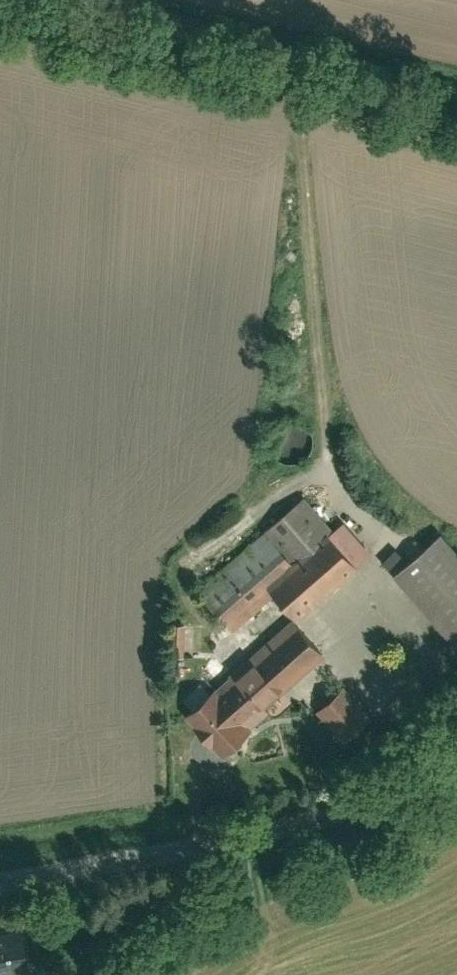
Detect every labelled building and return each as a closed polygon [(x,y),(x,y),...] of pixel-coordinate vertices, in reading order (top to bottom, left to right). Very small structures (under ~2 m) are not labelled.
[(276,593),(293,614),(369,550),(344,520),(330,532),(304,501),(201,587),(235,627),(276,593)] [(399,576),(456,642),(456,550),(445,536),(399,576)] [(322,651),(292,620),(186,719),(224,759),(274,712),(266,703),(322,651)] [(206,678),(183,695),(190,704),(213,688),(206,678)] [(320,710),(346,739),(370,718),(343,689),(320,710)] [(29,962),(25,934),(0,937),(0,965),(29,962)]
